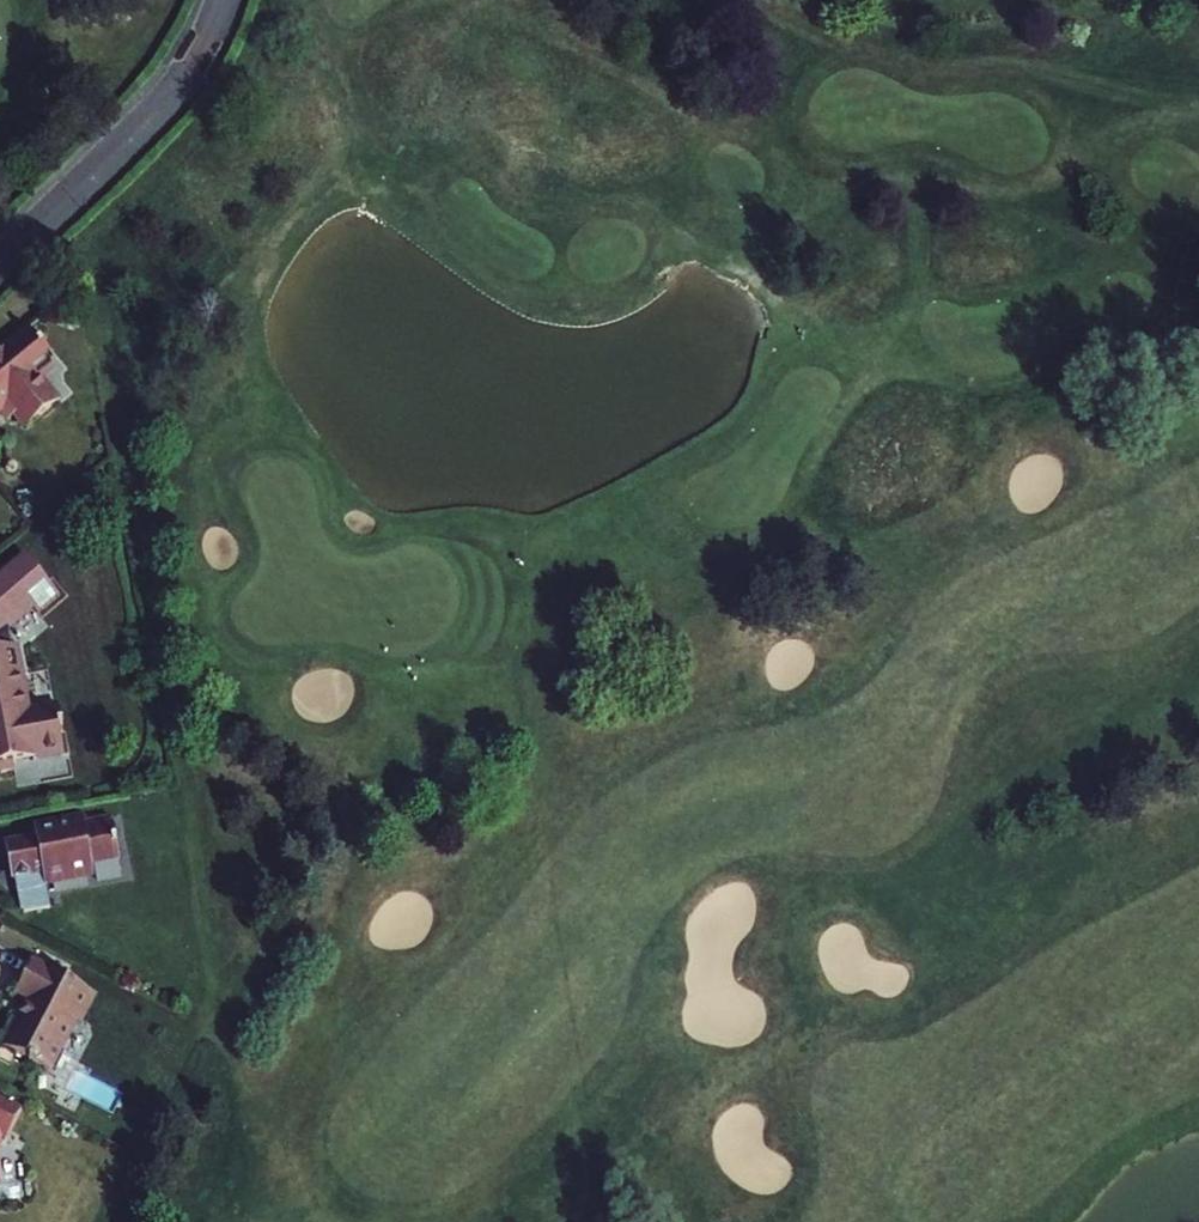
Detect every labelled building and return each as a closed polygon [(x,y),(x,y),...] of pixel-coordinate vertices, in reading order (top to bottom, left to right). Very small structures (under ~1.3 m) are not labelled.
[(0,358),(0,422),(14,409),(26,422),(34,415),(45,427),(79,397),(59,374),(71,363),(65,356),(69,352),(42,323),(11,351),(12,352),(3,360),(0,358)] [(70,592),(35,554),(0,585),(0,775),(25,770),(24,760),(48,756),(47,762),(82,756),(75,702),(45,707),(35,644),(30,644),(27,627),(70,592)] [(54,838),(23,844),(29,878),(60,873),(62,881),(111,872),(109,864),(137,859),(131,824),(103,829),(101,820),(52,830),(54,838)] [(106,1017),(119,992),(83,973),(86,969),(71,961),(68,965),(56,959),(39,992),(51,998),(41,1019),(37,1016),(23,1043),(71,1068),(97,1019),(106,1017)] [(0,1095),(0,1184),(10,1183),(6,1153),(17,1145),(33,1113),(0,1095)]
